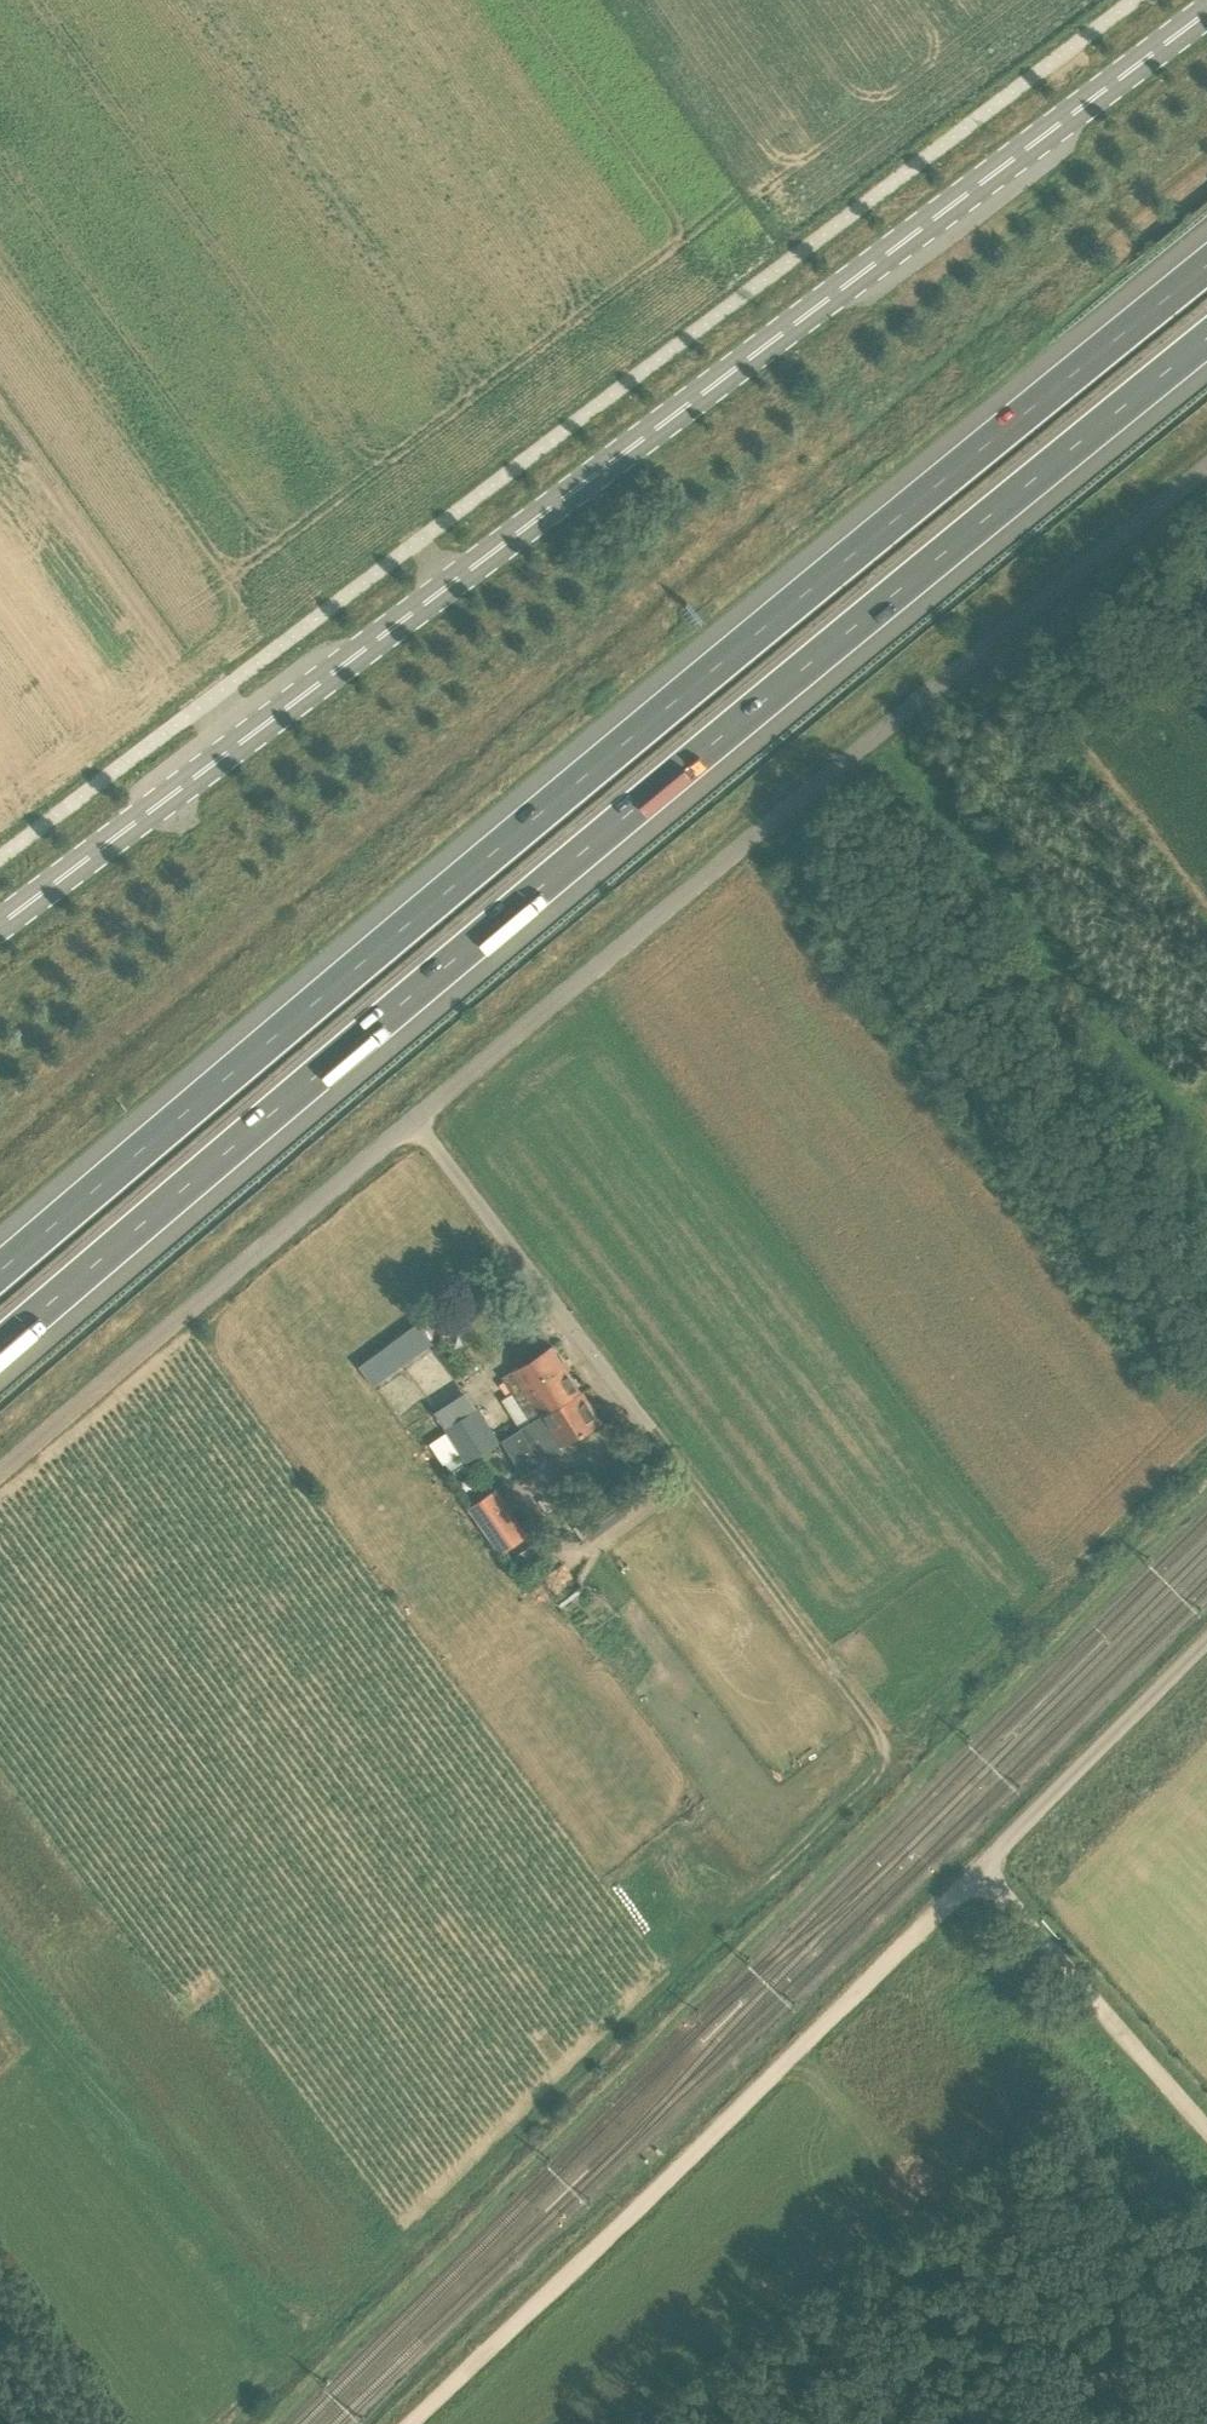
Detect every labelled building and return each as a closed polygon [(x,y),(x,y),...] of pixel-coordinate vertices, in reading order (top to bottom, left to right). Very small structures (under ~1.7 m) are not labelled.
[(377,1372),(429,1334),(419,1322),(361,1364),(375,1384),(382,1380),(377,1372)] [(533,1421),(582,1391),(553,1345),(504,1376),(533,1421)] [(552,1452),(601,1421),(582,1391),(533,1421),(552,1452)] [(445,1426),(468,1461),(500,1439),(478,1405),(445,1426)] [(459,1454),(447,1462),(452,1470),(465,1462),(459,1454)] [(531,1533),(499,1486),(469,1506),(501,1553),(531,1533)]
